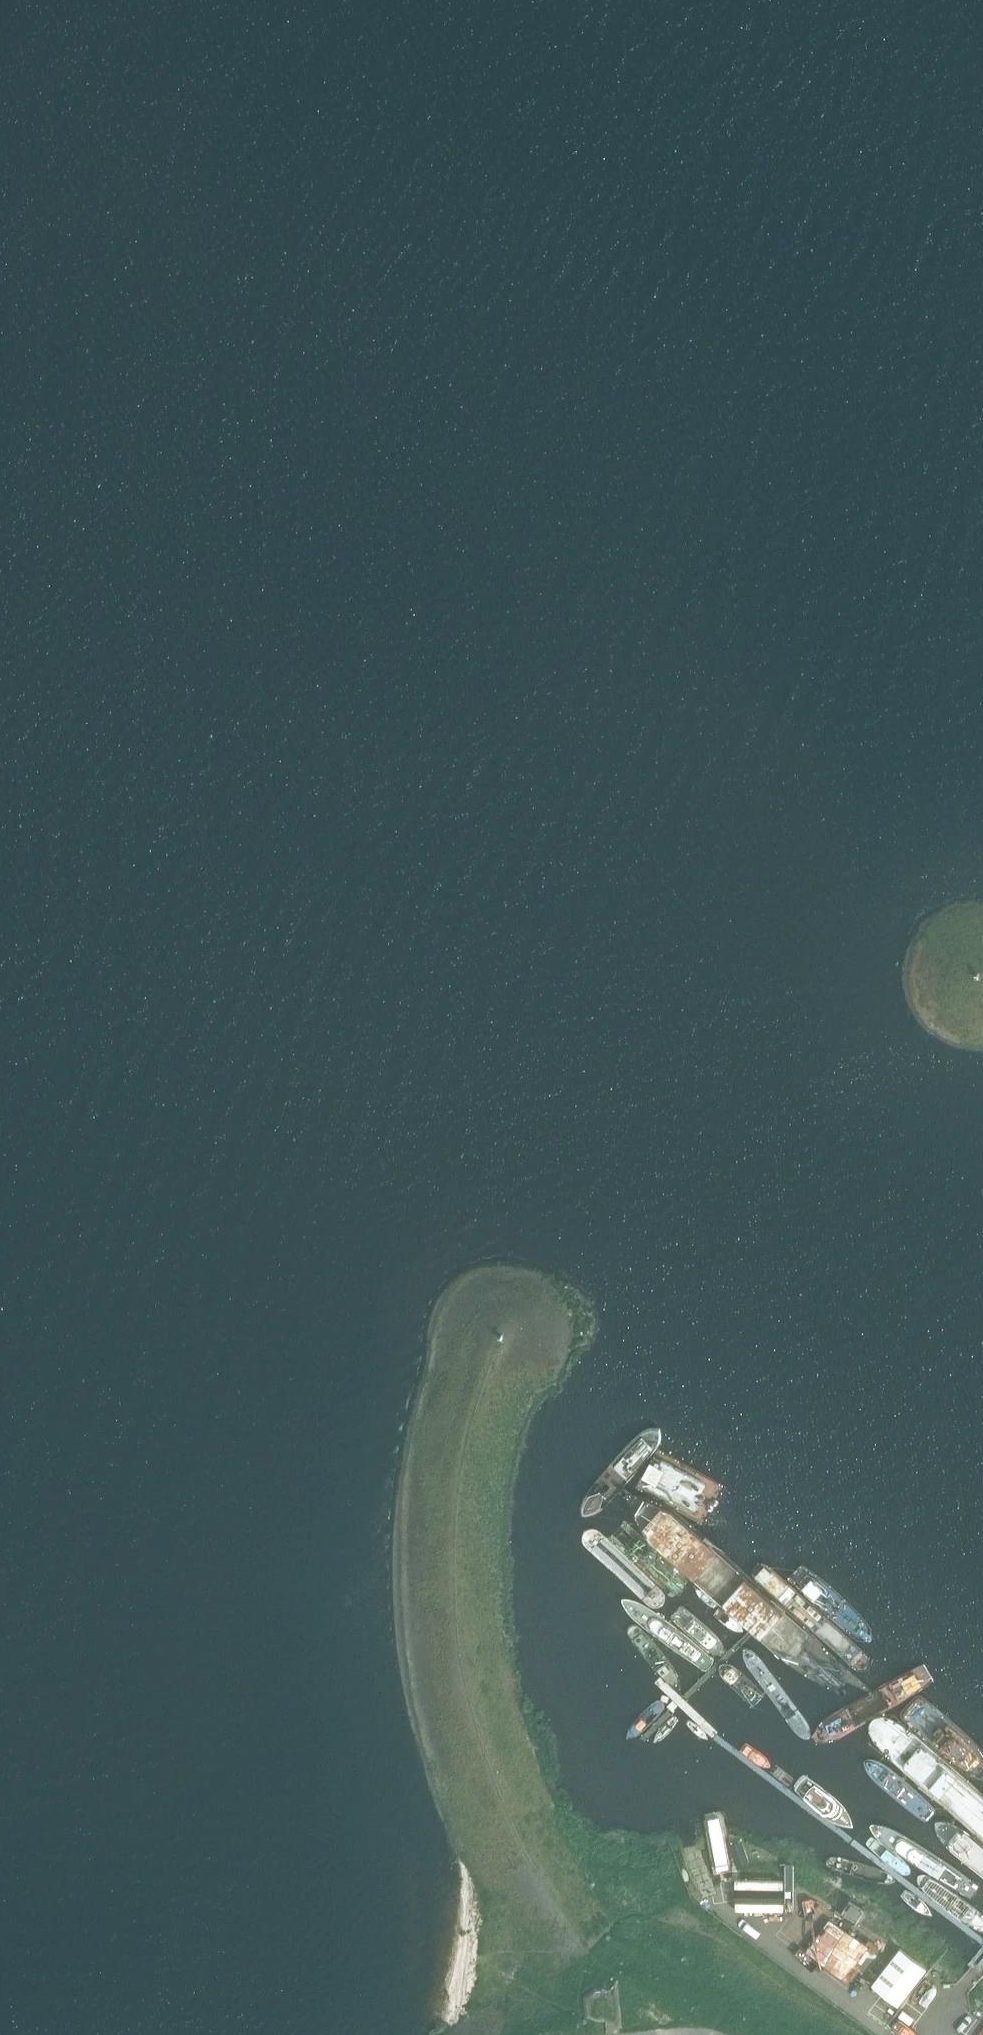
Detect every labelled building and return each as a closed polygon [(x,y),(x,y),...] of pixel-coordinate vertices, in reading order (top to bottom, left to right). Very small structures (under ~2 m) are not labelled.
[(893,1719),(876,1715),(869,1723),(868,1732),(875,1743),(982,1839),(982,1797),(893,1719)] [(843,1899),(822,1903),(825,1920),(846,1916),(843,1899)] [(926,1968),(900,1948),(871,1985),(898,2005),(926,1968)] [(832,1989),(839,1978),(806,1954),(798,1965),(832,1989)] [(970,2029),(982,2034),(982,2025),(973,2021),(970,2029)]
